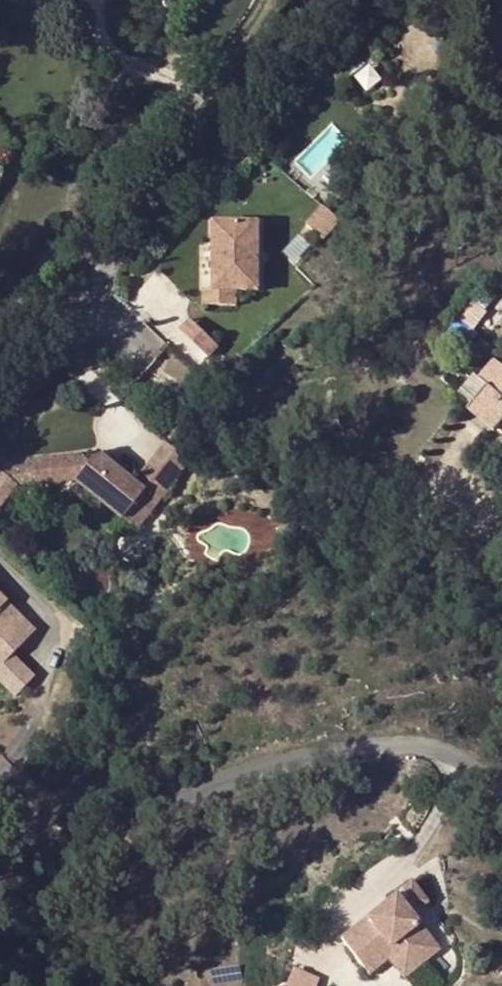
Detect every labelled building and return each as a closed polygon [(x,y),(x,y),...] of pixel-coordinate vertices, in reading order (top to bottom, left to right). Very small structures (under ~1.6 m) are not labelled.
[(303,224),(322,239),(340,221),(321,205),(303,224)] [(202,289),(202,306),(234,306),(235,291),(258,291),(257,223),(212,223),(212,289),(202,289)] [(484,310),(470,325),(482,335),(495,321),(484,310)] [(186,321),(175,331),(195,350),(205,339),(186,321)] [(205,339),(195,350),(203,358),(213,348),(205,339)] [(494,369),(484,361),(468,381),(476,387),(462,404),(489,426),(500,413),(501,414),(501,359),(494,369)] [(163,442),(148,462),(174,483),(190,463),(163,442)] [(96,452),(28,459),(31,487),(73,481),(120,519),(136,500),(151,512),(174,483),(148,462),(132,481),(96,452)] [(136,500),(120,519),(135,531),(151,512),(136,500)] [(8,658),(34,632),(0,598),(0,650),(8,658)] [(8,658),(0,650),(0,666),(8,658)] [(342,937),(369,973),(388,957),(403,977),(438,949),(394,895),(342,937)] [(317,974),(288,965),(281,985),(314,985),(317,974)]
